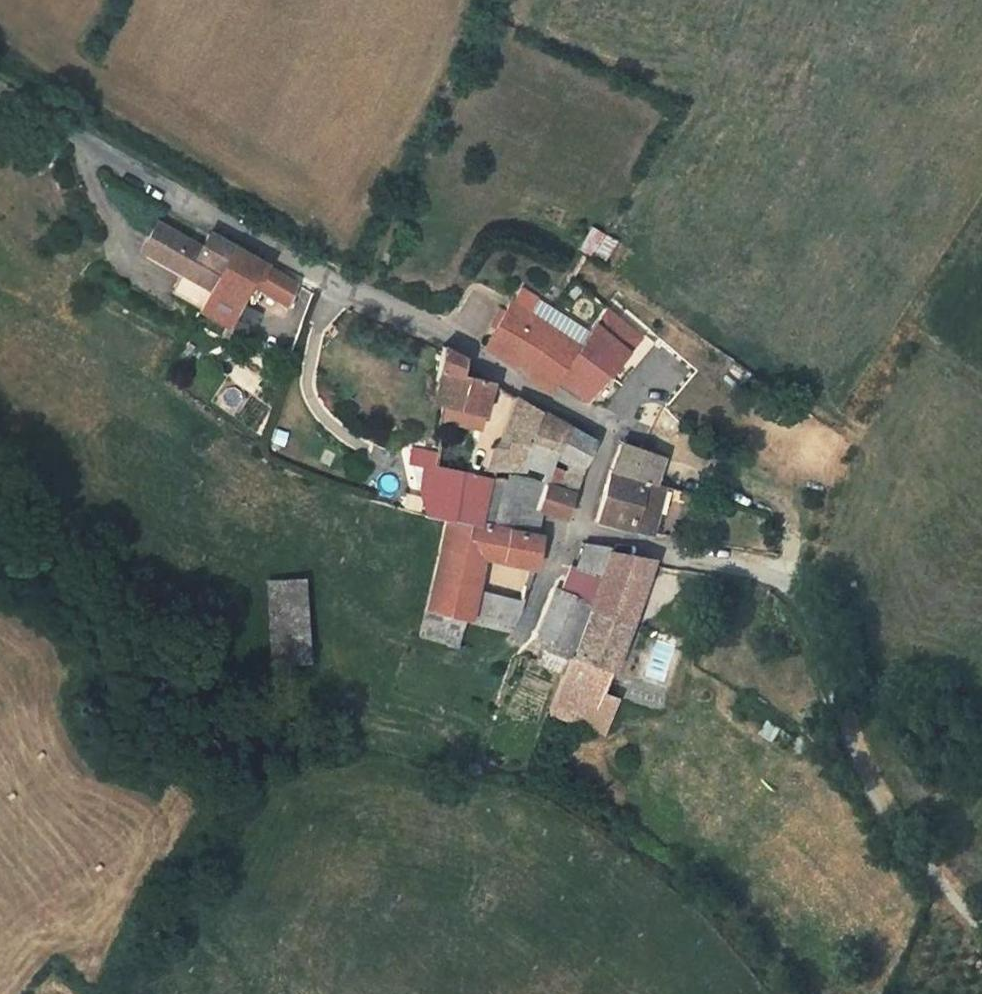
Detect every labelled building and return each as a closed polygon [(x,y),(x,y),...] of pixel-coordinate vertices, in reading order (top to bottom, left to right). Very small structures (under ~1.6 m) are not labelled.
[(195,260),(200,249),(156,224),(141,250),(182,273),(210,289),(218,275),(195,260)] [(593,228),(578,251),(587,258),(600,267),(616,242),(602,234),(593,228)] [(195,260),(218,275),(233,247),(209,233),(200,249),(195,260)] [(198,309),(198,310),(227,326),(239,302),(248,284),(288,307),(297,283),(268,267),(233,247),(218,275),(210,289),(198,309)] [(210,289),(182,273),(171,293),(198,309),(210,289)] [(239,302),(227,326),(248,337),(260,313),(239,302)] [(541,324),(510,304),(492,334),(484,347),(514,365),(515,364),(517,365),(518,364),(518,363),(541,324)] [(576,347),(541,324),(518,363),(529,377),(547,388),(554,379),(576,347)] [(585,399),(627,349),(592,324),(576,347),(554,379),(585,399)] [(433,402),(441,404),(439,419),(476,428),(491,382),(489,381),(473,377),(461,374),(464,358),(442,346),(435,380),(440,382),(433,402)] [(571,460),(563,472),(578,476),(580,472),(594,441),(547,414),(520,399),(515,398),(500,439),(492,447),(490,447),(485,468),(523,469),(525,463),(545,472),(548,467),(556,453),(571,460)] [(630,530),(641,532),(654,483),(651,482),(660,455),(621,442),(615,457),(610,469),(602,500),(595,522),(630,530)] [(412,466),(418,493),(429,495),(434,464),(436,453),(416,449),(412,466)] [(667,457),(660,455),(651,482),(654,483),(658,484),(667,457)] [(434,464),(429,495),(425,517),(446,520),(479,525),(534,534),(537,517),(539,510),(535,509),(544,483),(540,481),(527,477),(507,473),(504,479),(490,478),(434,464)] [(545,472),(540,481),(573,492),(578,476),(563,472),(548,467),(545,472)] [(573,492),(544,483),(535,509),(539,510),(565,519),(573,492)] [(658,484),(654,483),(641,532),(649,534),(662,485),(658,484)] [(542,536),(534,534),(479,525),(446,520),(425,609),(463,618),(511,630),(522,602),(525,593),(527,588),(532,571),(534,568),(542,536)] [(575,568),(600,577),(610,548),(610,546),(585,543),(575,568)] [(565,675),(563,678),(601,693),(629,621),(650,563),(638,557),(612,552),(612,549),(610,548),(600,577),(590,603),(589,607),(591,608),(574,656),(572,655),(565,675)] [(575,568),(573,567),(563,592),(587,602),(590,603),(600,577),(575,568)] [(305,581),(268,582),(270,663),(309,661),(305,581)] [(563,592),(554,588),(535,639),(542,643),(569,654),(587,602),(563,592)] [(457,645),(463,618),(425,609),(418,636),(457,645)] [(569,654),(542,643),(536,661),(565,675),(572,655),(569,654)] [(563,678),(550,715),(602,733),(615,698),(601,693),(563,678)]
